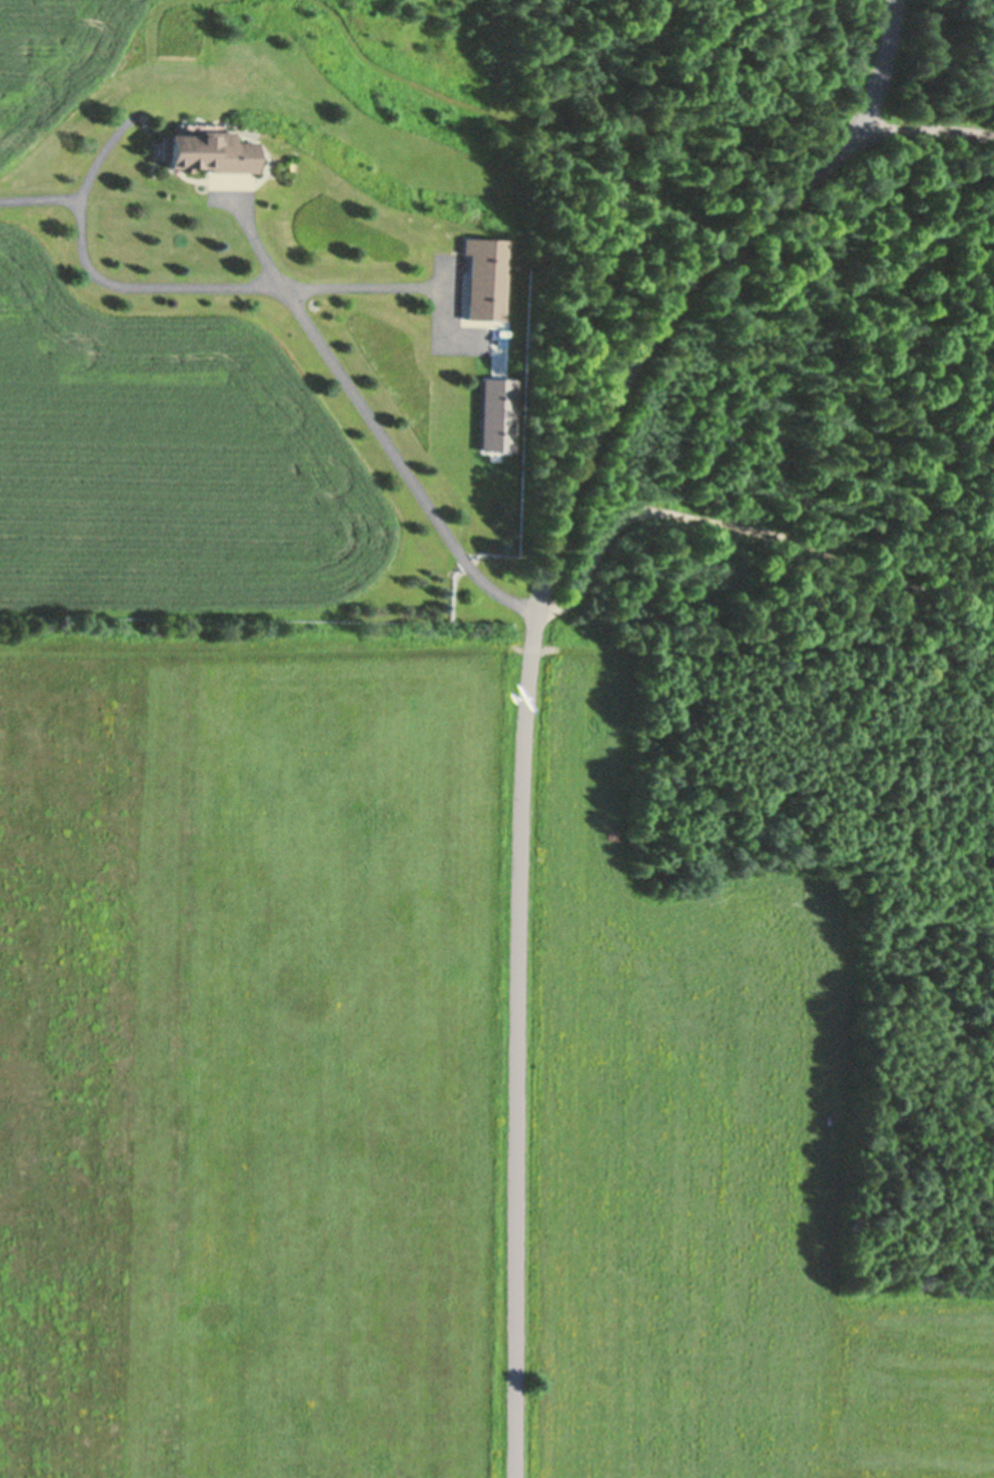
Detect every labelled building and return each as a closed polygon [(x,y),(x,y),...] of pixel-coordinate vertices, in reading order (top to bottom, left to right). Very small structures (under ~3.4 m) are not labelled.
[(224,120),(224,132),(234,132),(234,142),(257,142),(257,171),(167,172),(166,139),(207,138),(207,133),(178,133),(178,121),(224,120)] [(504,239),(501,321),(466,319),(469,252),(462,252),(463,238),(504,239)]
